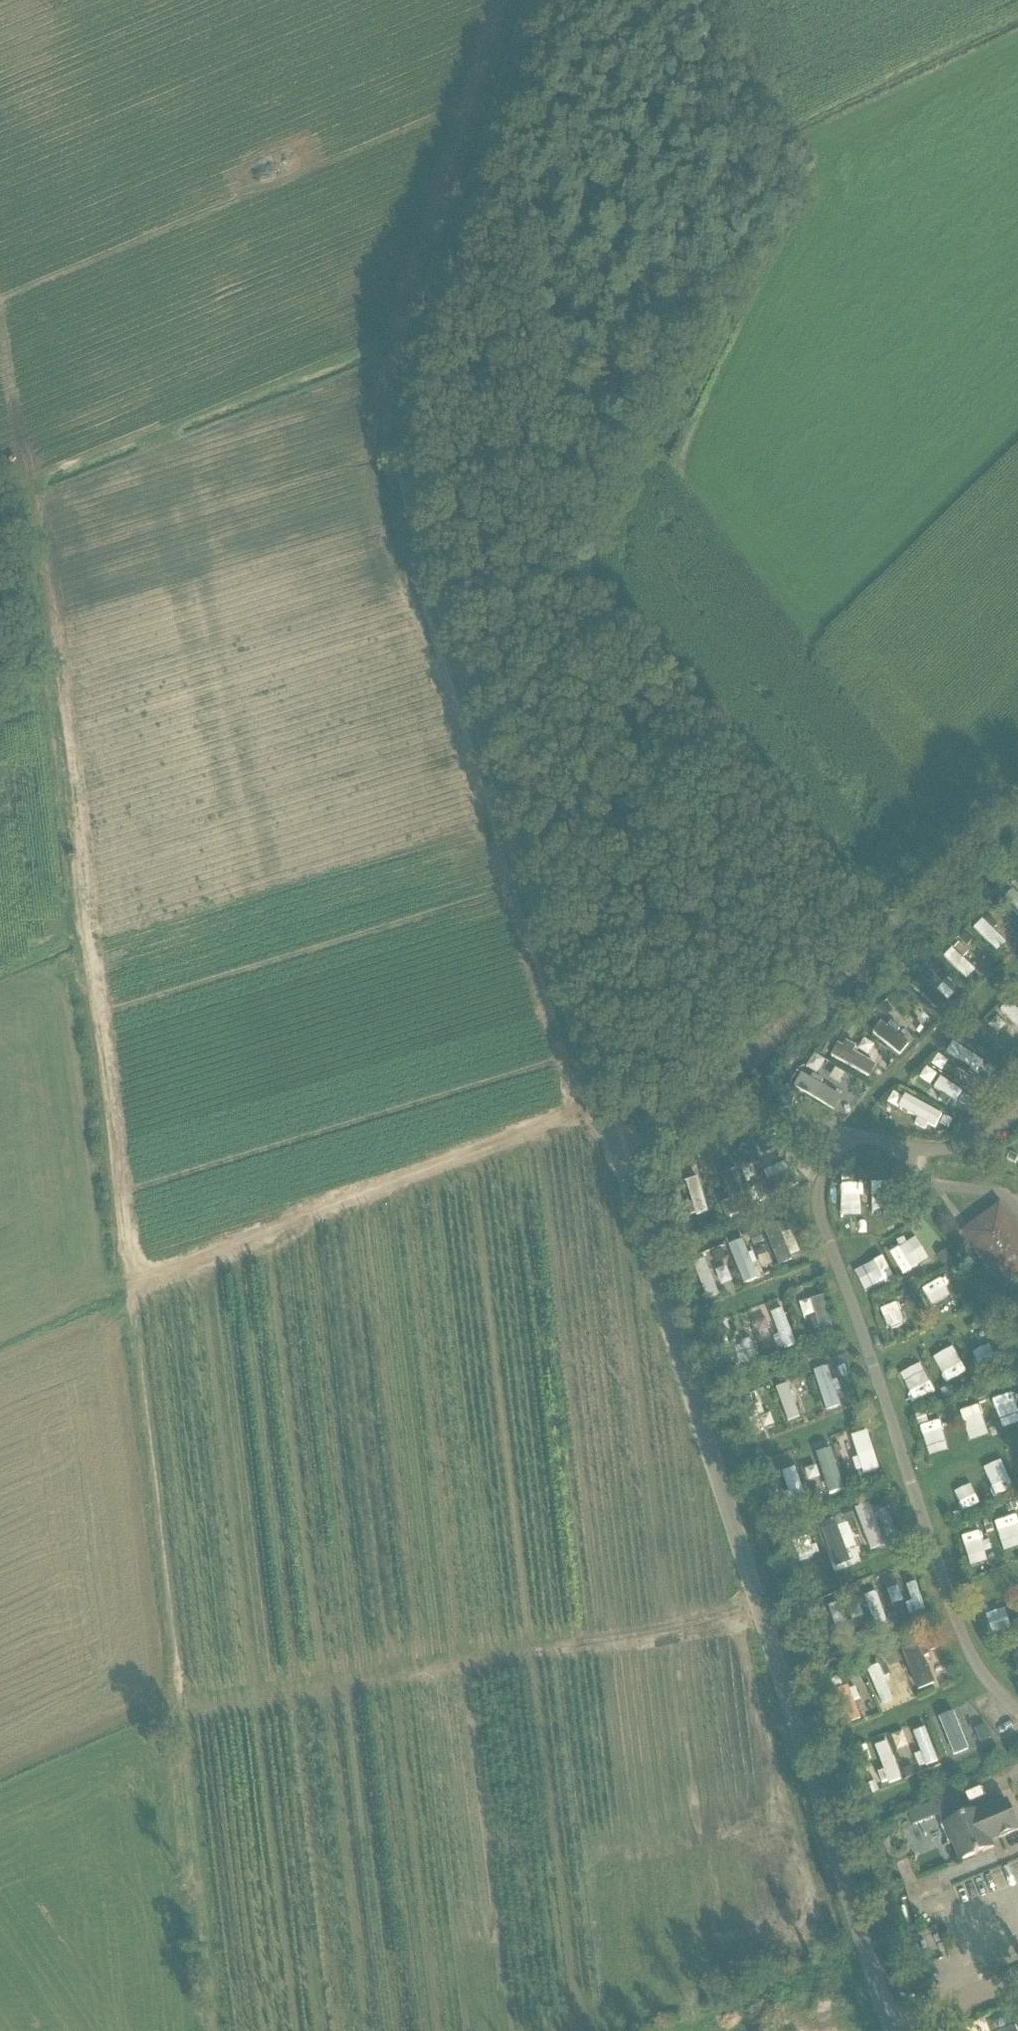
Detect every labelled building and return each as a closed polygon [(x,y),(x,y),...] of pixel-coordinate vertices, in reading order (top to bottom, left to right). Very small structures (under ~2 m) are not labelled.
[(994,904),(988,910),(995,917),(1001,911),(994,904)] [(998,951),(1007,941),(984,919),(975,929),(998,951)] [(965,935),(959,942),(966,949),(973,942),(965,935)] [(966,978),(975,970),(961,957),(953,965),(966,978)] [(932,959),(928,963),(934,968),(938,964),(932,959)] [(1011,1002),(986,1024),(1003,1042),(1017,1030),(1017,1031),(1017,1010),(1011,1002)] [(884,1003),(877,1010),(886,1019),(892,1012),(884,1003)] [(902,1053),(910,1040),(879,1022),(872,1035),(902,1053)] [(849,1024),(843,1033),(852,1039),(857,1030),(849,1024)] [(873,1082),(894,1050),(867,1033),(856,1050),(845,1042),(835,1058),(873,1082)] [(1012,1040),(1005,1047),(1011,1053),(1017,1047),(1012,1040)] [(946,1054),(979,1072),(985,1060),(952,1042),(946,1054)] [(823,1062),(804,1092),(832,1110),(851,1080),(823,1062)] [(987,1080),(982,1088),(990,1093),(995,1085),(987,1080)] [(897,1089),(889,1102),(934,1130),(942,1117),(897,1089)] [(783,1093),(778,1102),(787,1107),(792,1098),(783,1093)] [(964,1096),(959,1102),(966,1107),(970,1100),(964,1096)] [(944,1117),(940,1125),(949,1129),(953,1121),(944,1117)] [(764,1137),(756,1141),(761,1152),(769,1149),(764,1137)] [(1006,1161),(1014,1165),(1017,1159),(1010,1154),(1006,1161)] [(852,1175),(841,1176),(841,1184),(853,1184),(852,1175)] [(698,1177),(688,1180),(696,1214),(707,1211),(698,1177)] [(889,1209),(889,1182),(873,1182),(874,1209),(889,1209)] [(913,1207),(910,1212),(916,1215),(919,1210),(913,1207)] [(967,1231),(1004,1277),(1017,1266),(1017,1235),(996,1208),(967,1231)] [(799,1217),(789,1220),(792,1229),(802,1226),(799,1217)] [(689,1224),(683,1226),(685,1235),(692,1233),(689,1224)] [(778,1224),(763,1231),(779,1265),(794,1258),(778,1224)] [(760,1229),(750,1232),(755,1247),(765,1243),(760,1229)] [(745,1239),(730,1244),(742,1285),(757,1280),(745,1239)] [(722,1252),(712,1255),(715,1264),(725,1261),(722,1252)] [(947,1252),(936,1258),(941,1266),(951,1260),(947,1252)] [(897,1261),(908,1275),(919,1267),(909,1253),(897,1261)] [(705,1258),(694,1263),(707,1299),(718,1294),(705,1258)] [(954,1269),(950,1272),(954,1277),(958,1274),(954,1269)] [(914,1292),(906,1295),(910,1304),(918,1301),(914,1292)] [(798,1303),(804,1319),(829,1310),(823,1295),(798,1303)] [(881,1309),(888,1329),(904,1323),(897,1303),(881,1309)] [(785,1310),(753,1320),(757,1334),(771,1329),(777,1350),(795,1345),(785,1310)] [(811,1333),(800,1337),(804,1345),(814,1341),(811,1333)] [(1010,1342),(999,1347),(1005,1357),(1015,1352),(1010,1342)] [(954,1346),(932,1357),(945,1383),(967,1373),(954,1346)] [(977,1368),(996,1364),(991,1346),(973,1350),(977,1368)] [(770,1348),(763,1351),(766,1359),(773,1356),(770,1348)] [(843,1352),(832,1355),(835,1367),(846,1363),(843,1352)] [(738,1368),(729,1370),(730,1378),(739,1376),(738,1368)] [(805,1372),(798,1375),(801,1384),(809,1382),(805,1372)] [(843,1405),(834,1375),(818,1380),(827,1410),(843,1405)] [(777,1387),(790,1422),(801,1417),(788,1383),(777,1387)] [(758,1388),(758,1405),(768,1405),(768,1423),(778,1423),(778,1415),(780,1415),(780,1387),(758,1388)] [(949,1387),(940,1391),(943,1398),(952,1394),(949,1387)] [(750,1394),(738,1398),(741,1406),(752,1402),(750,1394)] [(983,1396),(976,1398),(978,1405),(985,1402),(983,1396)] [(935,1399),(926,1403),(928,1409),(938,1406),(935,1399)] [(860,1476),(881,1470),(869,1430),(841,1438),(849,1466),(856,1464),(860,1476)] [(834,1453),(821,1456),(828,1491),(842,1488),(834,1453)] [(796,1467),(784,1470),(791,1502),(803,1500),(796,1467)] [(850,1470),(843,1472),(846,1483),(854,1481),(850,1470)] [(819,1490),(810,1494),(814,1504),(823,1501),(821,1497),(819,1490)] [(884,1496),(875,1500),(878,1508),(887,1505),(884,1496)] [(857,1506),(869,1552),(885,1548),(874,1502),(857,1506)] [(1015,1504),(1006,1506),(1008,1513),(1017,1511),(1015,1504)] [(786,1507),(776,1509),(779,1519),(789,1516),(786,1507)] [(851,1508),(842,1511),(846,1522),(855,1518),(851,1508)] [(991,1526),(984,1528),(985,1534),(993,1532),(991,1526)] [(1004,1551),(1017,1547),(1017,1533),(1017,1529),(999,1535),(1004,1551)] [(980,1533),(964,1535),(968,1561),(984,1559),(980,1533)] [(795,1536),(785,1540),(788,1548),(798,1545),(795,1536)] [(912,1614),(924,1611),(918,1581),(906,1584),(912,1614)] [(879,1592),(867,1595),(875,1629),(887,1627),(879,1592)] [(896,1613),(887,1615),(891,1627),(900,1625),(896,1613)] [(865,1635),(856,1638),(859,1647),(869,1644),(865,1635)] [(936,1640),(927,1644),(931,1652),(940,1649),(936,1640)] [(827,1646),(817,1650),(820,1659),(830,1656),(827,1646)] [(905,1658),(919,1692),(937,1685),(923,1651),(905,1658)] [(894,1656),(886,1659),(889,1667),(897,1664),(894,1656)] [(882,1704),(894,1699),(879,1665),(867,1670),(882,1704)] [(840,1678),(830,1680),(833,1690),(843,1687),(840,1678)] [(921,1753),(915,1755),(920,1768),(938,1761),(926,1727),(913,1732),(921,1753)] [(984,1730),(975,1734),(980,1748),(990,1744),(984,1730)] [(888,1784),(902,1779),(888,1741),(874,1746),(888,1784)] [(911,1768),(904,1771),(907,1780),(915,1777),(911,1768)] [(875,1783),(869,1786),(872,1795),(879,1793),(875,1783)] [(1005,1800),(961,1818),(942,1826),(949,1843),(942,1846),(943,1847),(952,1844),(959,1862),(993,1848),(989,1838),(997,1835),(999,1839),(1017,1831),(1005,1800)] [(935,1807),(908,1818),(912,1829),(939,1818),(935,1807)] [(990,2030),(986,2019),(968,2024),(970,2030),(1017,2030),(1017,2021),(990,2030)]
